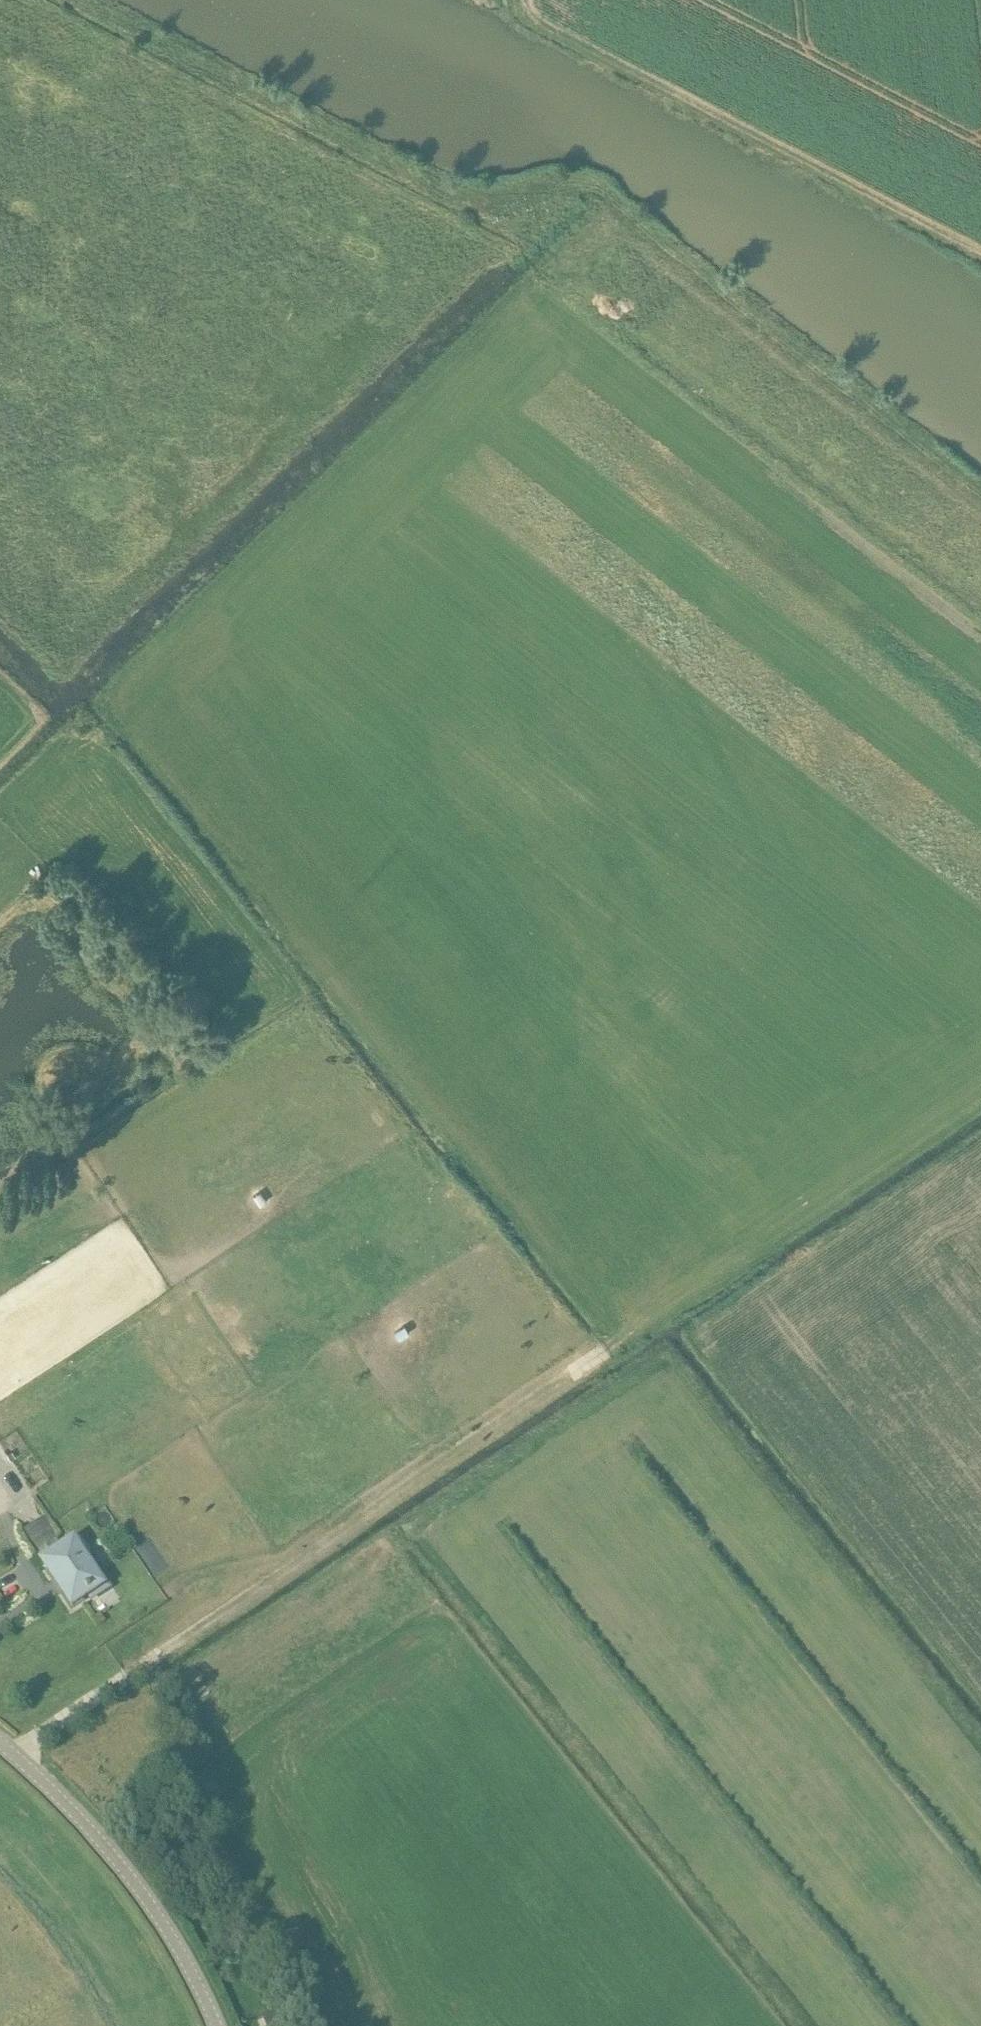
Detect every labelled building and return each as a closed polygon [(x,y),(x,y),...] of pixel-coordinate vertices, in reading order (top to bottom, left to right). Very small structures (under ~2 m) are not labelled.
[(52,1559),(44,1565),(55,1582),(60,1579),(64,1586),(59,1589),(71,1606),(89,1594),(91,1597),(104,1588),(92,1571),(89,1573),(72,1546),(62,1552),(55,1541),(44,1548),(52,1559)] [(159,1847),(154,1850),(160,1862),(165,1858),(159,1847)] [(264,2020),(266,2025),(276,2025),(272,2016),(264,2020)]
